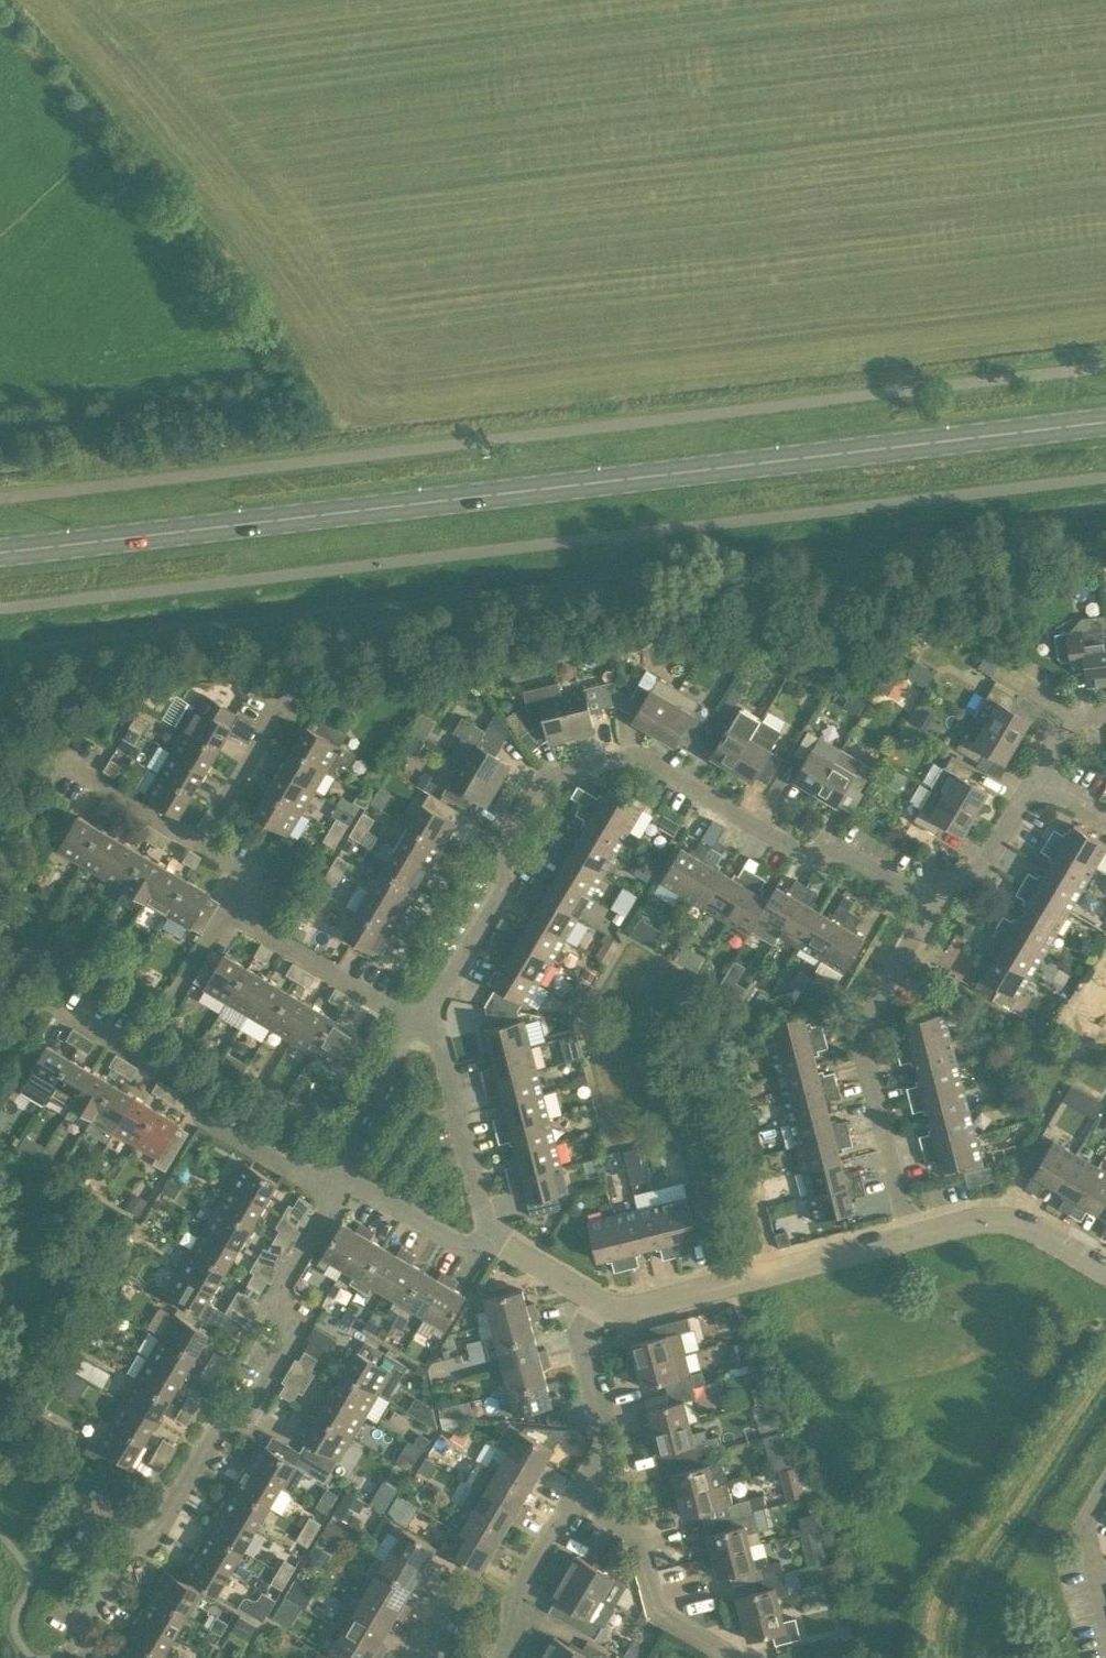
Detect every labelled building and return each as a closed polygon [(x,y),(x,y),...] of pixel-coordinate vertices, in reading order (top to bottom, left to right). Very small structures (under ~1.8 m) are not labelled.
[(1105,681),(1105,617),(1105,616),(1079,619),(1081,630),(1067,632),(1072,668),(1085,666),(1087,683),(1105,681)] [(630,651),(630,629),(617,629),(618,651),(630,651)] [(909,661),(903,676),(924,683),(929,668),(909,661)] [(902,691),(907,681),(890,671),(885,681),(902,691)] [(633,720),(653,732),(679,689),(658,677),(650,691),(638,684),(623,709),(635,716),(633,720)] [(571,731),(562,696),(559,681),(523,690),(526,702),(532,727),(545,724),(548,737),(571,731)] [(974,716),(985,722),(1017,741),(1030,720),(1009,708),(1016,697),(993,683),(974,716)] [(584,691),(562,696),(571,731),(593,726),(590,713),(603,710),(597,684),(583,687),(584,691)] [(699,701),(679,689),(653,732),(674,744),(676,740),(688,747),(706,717),(694,710),(699,701)] [(864,702),(851,694),(844,707),(856,715),(864,702)] [(184,729),(218,749),(229,731),(248,743),(257,727),(237,714),(204,695),(197,707),(189,702),(176,725),(184,729)] [(736,704),(725,698),(718,711),(728,717),(736,704)] [(158,717),(168,722),(176,706),(165,701),(158,717)] [(921,727),(930,712),(918,705),(909,720),(921,727)] [(711,756),(732,768),(761,719),(740,707),(728,727),(716,720),(701,745),(713,752),(711,756)] [(518,738),(530,730),(516,709),(504,717),(518,738)] [(423,736),(430,717),(417,713),(410,732),(423,736)] [(136,716),(129,726),(140,733),(147,722),(136,716)] [(308,727),(306,726),(293,748),(327,769),(338,775),(341,770),(345,772),(355,754),(340,745),(346,734),(314,716),(308,727)] [(461,737),(450,756),(463,764),(495,782),(506,762),(495,756),(502,744),(483,733),(485,731),(462,717),(453,732),(461,737)] [(782,731),(761,719),(732,768),(752,780),(754,776),(766,784),(781,758),(769,751),(782,731)] [(1005,762),(1017,741),(985,722),(974,742),(962,736),(955,748),(978,762),(985,750),(1005,762)] [(134,744),(140,733),(129,726),(123,738),(134,744)] [(218,749),(184,729),(171,751),(205,771),(218,749)] [(794,780),(815,792),(833,761),(813,749),(820,737),(808,730),(794,753),(806,759),(794,780)] [(327,769),(293,748),(280,770),(314,790),(327,769)] [(841,748),(833,761),(815,792),(836,805),(848,784),(859,791),(872,768),(862,762),(862,761),(841,748)] [(205,771),(171,751),(158,772),(193,793),(205,771)] [(955,774),(943,794),(975,813),(987,792),(967,780),(974,769),(951,755),(944,768),(955,774)] [(115,778),(120,770),(122,766),(110,759),(103,771),(115,778)] [(379,780),(386,768),(376,763),(370,774),(379,780)] [(495,782),(463,764),(452,783),(449,781),(442,793),(465,807),(471,795),(483,802),(495,782)] [(896,788),(902,772),(884,765),(878,780),(896,788)] [(314,790),(280,770),(267,792),(301,812),(314,790)] [(179,815),(193,793),(158,772),(145,795),(179,815)] [(417,786),(429,792),(436,779),(424,772),(417,786)] [(651,813),(608,788),(601,799),(578,785),(571,796),(581,802),(629,831),(638,836),(651,813)] [(373,794),(363,787),(354,801),(365,808),(373,794)] [(288,834),(301,812),(267,792),(254,814),(288,834)] [(429,792),(408,825),(443,846),(456,823),(433,810),(440,799),(429,792)] [(962,834),(975,813),(943,794),(931,815),(920,808),(913,820),(935,834),(942,822),(962,834)] [(103,798),(97,810),(108,817),(115,805),(103,798)] [(582,832),(616,852),(629,831),(581,802),(575,813),(588,821),(582,832)] [(120,823),(127,812),(115,805),(108,817),(120,823)] [(363,812),(356,824),(368,830),(374,819),(363,812)] [(58,850),(81,863),(101,828),(79,815),(58,850)] [(657,826),(672,835),(679,824),(663,815),(657,826)] [(337,818),(330,829),(341,836),(348,824),(337,818)] [(711,821),(700,840),(711,847),(722,828),(711,821)] [(147,823),(140,835),(151,842),(158,830),(147,823)] [(361,842),(368,830),(356,824),(349,836),(361,842)] [(1047,839),(1094,867),(1105,847),(1105,844),(1074,824),(1067,836),(1053,828),(1047,839)] [(443,846),(408,825),(395,847),(430,867),(443,846)] [(102,876),(123,841),(101,828),(81,863),(102,876)] [(334,848),(341,836),(330,829),(323,841),(334,848)] [(163,849),(170,837),(158,830),(151,842),(163,849)] [(556,846),(603,874),(616,852),(582,832),(576,843),(562,835),(556,846)] [(1047,869),(1081,889),(1094,867),(1047,839),(1040,850),(1054,858),(1047,869)] [(660,881),(683,894),(711,847),(700,840),(692,854),(681,847),(660,881)] [(124,888),(144,854),(123,841),(102,876),(124,888)] [(705,907),(725,873),(714,867),(726,846),(718,841),(714,849),(711,847),(683,894),(705,907)] [(556,875),(590,895),(603,874),(556,846),(549,857),(563,865),(556,875)] [(430,867),(395,847),(383,868),(417,889),(430,867)] [(195,868),(202,856),(189,848),(183,860),(195,868)] [(145,901),(166,867),(144,854),(124,888),(117,900),(139,913),(145,901)] [(337,856),(331,867),(342,873),(348,862),(337,856)] [(726,920),(754,872),(759,864),(748,858),(736,879),(725,873),(705,907),(726,920)] [(167,914),(187,879),(166,867),(145,901),(167,914)] [(335,885),(342,873),(331,867),(324,879),(335,885)] [(417,889),(383,868),(370,890),(404,911),(417,889)] [(1021,882),(1069,911),(1081,889),(1047,869),(1041,879),(1028,872),(1021,882)] [(754,872),(726,920),(748,933),(756,920),(768,899),(757,892),(765,879),(754,872)] [(530,889),(578,917),(590,895),(556,875),(550,886),(537,878),(530,889)] [(210,893),(187,879),(167,914),(201,933),(208,922),(196,915),(210,893)] [(756,920),(778,933),(806,885),(795,879),(787,892),(776,885),(768,899),(756,920)] [(800,946),(820,911),(809,905),(821,885),(810,879),(806,885),(778,933),(800,946)] [(1022,912),(1056,932),(1069,911),(1021,882),(1015,893),(1028,901),(1022,912)] [(623,887),(611,908),(624,916),(637,895),(623,887)] [(530,889),(524,900),(537,908),(531,918),(565,939),(578,917),(530,889)] [(404,911),(370,890),(357,912),(391,932),(404,911)] [(821,958),(849,911),(854,903),(843,897),(830,918),(820,911),(800,946),(821,958)] [(308,904),(301,917),(312,924),(320,911),(308,904)] [(860,917),(849,911),(821,958),(844,972),(864,938),(852,931),(860,917)] [(378,954),(391,932),(357,912),(344,934),(378,954)] [(996,926),(1043,954),(1056,932),(1022,912),(1016,923),(1002,915),(996,926)] [(661,930),(639,917),(631,932),(652,944),(661,930)] [(505,932),(552,960),(565,939),(531,918),(524,929),(511,921),(505,932)] [(996,955),(1030,975),(1043,954),(996,926),(989,937),(1003,945),(996,955)] [(592,927),(581,941),(605,958),(615,944),(592,927)] [(297,929),(293,936),(302,942),(306,934),(297,929)] [(505,961),(539,982),(552,960),(505,932),(498,943),(511,951),(505,961)] [(266,963),(274,951),(262,943),(254,955),(266,963)] [(207,958),(193,981),(226,1002),(247,967),(225,954),(218,965),(207,958)] [(1017,998),(1030,975),(996,955),(990,966),(987,964),(973,988),(1000,1003),(1007,992),(1017,998)] [(496,986),(484,1006),(517,1010),(522,1002),(526,1004),(539,982),(505,961),(499,972),(496,970),(489,982),(496,986)] [(293,962),(286,974),(297,981),(304,969),(293,962)] [(247,967),(226,1002),(248,1014),(269,980),(247,967)] [(310,988),(317,976),(304,969),(297,981),(310,988)] [(588,995),(593,986),(581,979),(576,988),(588,995)] [(269,980),(248,1014),(270,1027),(290,993),(269,980)] [(762,1009),(772,991),(754,980),(743,998),(762,1009)] [(328,999),(340,1007),(348,994),(336,987),(328,999)] [(290,993),(270,1027),(291,1040),(312,1005),(290,993)] [(312,1005),(291,1040),(313,1053),(333,1018),(312,1005)] [(520,1020),(517,1010),(484,1006),(490,1027),(482,1029),(486,1043),(489,1042),(492,1054),(530,1044),(524,1019),(520,1020)] [(894,1039),(897,1051),(950,1037),(944,1012),(905,1021),(909,1035),(894,1039)] [(765,1023),(771,1047),(825,1035),(821,1023),(806,1026),(803,1013),(765,1023)] [(355,1031),(333,1018),(313,1053),(347,1072),(354,1060),(342,1054),(355,1031)] [(73,1027),(66,1040),(77,1046),(84,1034),(73,1027)] [(89,1053),(95,1041),(84,1034),(77,1046),(89,1053)] [(558,1039),(565,1061),(581,1057),(575,1034),(558,1039)] [(825,1035),(771,1047),(777,1073),(816,1063),(813,1051),(828,1047),(825,1035)] [(918,1071),(956,1061),(950,1037),(897,1051),(900,1063),(915,1059),(918,1071)] [(483,1082),(537,1069),(530,1044),(492,1054),(495,1066),(480,1070),(483,1082)] [(50,1092),(70,1058),(48,1045),(21,1090),(43,1104),(50,1092)] [(213,1055),(199,1047),(195,1055),(208,1062),(213,1055)] [(116,1053),(109,1066),(120,1072),(127,1060),(116,1053)] [(71,1105),(92,1071),(70,1058),(50,1092),(71,1105)] [(132,1079),(139,1067),(127,1060),(120,1072),(132,1079)] [(909,1099),(963,1086),(956,1061),(918,1071),(921,1083),(906,1087),(909,1099)] [(816,1063),(777,1073),(784,1097),(837,1084),(834,1071),(819,1075),(816,1063)] [(504,1103),(543,1093),(537,1069),(483,1082),(486,1095),(501,1091),(504,1103)] [(86,1129),(113,1084),(92,1071),(71,1105),(65,1116),(86,1129)] [(159,1079),(152,1091),(163,1097),(170,1085),(159,1079)] [(114,1131),(135,1097),(113,1084),(86,1129),(108,1142),(114,1131)] [(837,1084),(784,1097),(790,1122),(828,1112),(825,1100),(840,1096),(837,1084)] [(1067,1084),(1059,1098),(1091,1116),(1099,1102),(1067,1084)] [(175,1104),(182,1092),(170,1085),(163,1097),(175,1104)] [(931,1120),(969,1110),(963,1086),(909,1099),(913,1112),(927,1108),(931,1120)] [(496,1131),(549,1117),(543,1093),(504,1103),(508,1115),(493,1119),(496,1131)] [(135,1097),(114,1131),(136,1144),(156,1109),(135,1097)] [(178,1123),(156,1109),(136,1144),(157,1156),(153,1163),(165,1170),(176,1152),(165,1145),(178,1123)] [(922,1148),(975,1134),(969,1110),(931,1120),(934,1132),(919,1136),(922,1148)] [(828,1112),(790,1122),(796,1146),(849,1132),(846,1120),(831,1124),(828,1112)] [(517,1151),(555,1141),(549,1117),(496,1131),(499,1143),(514,1139),(517,1151)] [(849,1132),(796,1146),(802,1170),(841,1160),(838,1148),(853,1144),(849,1132)] [(982,1160),(975,1134),(922,1148),(925,1160),(940,1156),(943,1170),(982,1160)] [(680,1136),(668,1139),(671,1152),(683,1149),(680,1136)] [(1045,1181),(1055,1187),(1076,1153),(1053,1140),(1043,1156),(1036,1167),(1025,1187),(1037,1194),(1045,1181)] [(508,1179),(562,1166),(555,1141),(517,1151),(520,1163),(505,1167),(508,1179)] [(635,1146),(623,1150),(631,1182),(643,1178),(635,1146)] [(1036,1167),(1043,1156),(1032,1149),(1025,1161),(1036,1167)] [(1069,1214),(1097,1166),(1076,1153),(1055,1187),(1066,1194),(1058,1207),(1069,1214)] [(841,1160),(802,1170),(809,1194),(862,1181),(859,1168),(844,1172),(841,1160)] [(983,1166),(982,1160),(943,1170),(945,1176),(963,1171),(983,1166)] [(243,1162),(230,1184),(264,1205),(277,1182),(243,1162)] [(993,1180),(990,1165),(983,1166),(963,1171),(967,1186),(993,1180)] [(568,1191),(562,1166),(508,1179),(511,1192),(526,1188),(530,1201),(527,1202),(530,1215),(560,1207),(556,1194),(568,1191)] [(1105,1201),(1105,1171),(1097,1166),(1069,1214),(1080,1220),(1088,1207),(1099,1213),(1105,1201)] [(177,1185),(169,1180),(164,1190),(171,1194),(177,1185)] [(865,1193),(862,1181),(809,1194),(815,1220),(854,1210),(850,1197),(865,1193)] [(684,1238),(697,1234),(684,1183),(658,1189),(662,1202),(675,1256),(688,1253),(684,1238)] [(264,1205),(230,1184),(217,1206),(252,1226),(264,1205)] [(779,1202),(776,1192),(763,1195),(766,1205),(779,1202)] [(126,1208),(137,1215),(146,1200),(135,1193),(126,1208)] [(675,1256),(662,1202),(637,1209),(647,1247),(659,1244),(663,1259),(675,1256)] [(303,1228),(310,1216),(289,1204),(282,1216),(303,1228)] [(252,1226),(217,1206),(204,1227),(239,1248),(252,1226)] [(647,1247),(637,1209),(613,1215),(626,1268),(639,1265),(635,1250),(647,1247)] [(614,1271),(626,1268),(613,1215),(588,1221),(597,1260),(610,1256),(614,1271)] [(275,1228),(279,1230),(293,1238),(296,1240),(303,1228),(282,1216),(275,1228)] [(332,1261),(343,1267),(366,1227),(359,1223),(355,1230),(342,1222),(317,1264),(310,1260),(298,1281),(311,1288),(323,1267),(326,1269),(332,1261)] [(192,1249),(226,1269),(239,1248),(204,1227),(192,1249)] [(374,1232),(366,1227),(343,1267),(354,1274),(349,1283),(358,1288),(383,1246),(370,1239),(374,1232)] [(779,1245),(791,1241),(787,1229),(775,1233),(779,1245)] [(131,1244),(124,1240),(119,1237),(115,1245),(127,1252),(131,1244)] [(268,1250),(282,1258),(287,1248),(274,1240),(268,1250)] [(396,1254),(383,1246),(358,1288),(367,1293),(372,1285),(384,1291),(407,1252),(400,1247),(396,1254)] [(256,1259),(250,1270),(271,1283),(277,1271),(285,1259),(282,1258),(268,1250),(263,1247),(256,1259)] [(179,1271),(213,1291),(226,1269),(192,1249),(179,1271)] [(390,1307),(399,1312),(424,1271),(411,1263),(415,1256),(407,1252),(384,1291),(395,1298),(390,1307)] [(235,1333),(241,1323),(206,1302),(213,1291),(179,1271),(166,1293),(222,1327),(223,1326),(235,1333)] [(424,1271),(399,1312),(408,1318),(413,1309),(425,1316),(448,1276),(441,1271),(437,1278),(424,1271)] [(456,1280),(448,1276),(425,1316),(436,1322),(431,1331),(441,1337),(465,1295),(452,1287),(456,1280)] [(475,1301),(478,1312),(480,1325),(491,1322),(536,1310),(533,1302),(526,1304),(522,1289),(475,1301)] [(259,1303),(256,1301),(243,1293),(238,1290),(231,1302),(252,1314),(259,1303)] [(154,1331),(162,1309),(152,1305),(144,1327),(154,1331)] [(345,1310),(340,1319),(349,1324),(354,1315),(345,1310)] [(484,1337),(487,1347),(534,1335),(530,1321),(538,1319),(536,1310),(491,1322),(494,1335),(484,1337)] [(174,1313),(161,1335),(195,1356),(209,1334),(174,1313)] [(691,1329),(688,1316),(650,1326),(653,1338),(631,1344),(634,1356),(625,1359),(628,1367),(685,1352),(680,1331),(691,1329)] [(373,1333),(378,1325),(369,1320),(364,1328),(373,1333)] [(195,1356),(161,1335),(148,1357),(183,1377),(195,1356)] [(499,1355),(503,1368),(548,1356),(545,1348),(538,1350),(534,1335),(487,1347),(490,1358),(499,1355)] [(479,1336),(462,1341),(467,1361),(485,1357),(479,1336)] [(327,1349),(311,1340),(305,1350),(321,1360),(327,1349)] [(357,1351),(356,1351),(343,1373),(378,1393),(387,1399),(407,1365),(364,1340),(357,1351)] [(749,1363),(744,1343),(731,1346),(736,1366),(749,1363)] [(226,1359),(215,1352),(208,1364),(219,1370),(226,1359)] [(691,1374),(685,1352),(628,1367),(630,1376),(638,1373),(642,1386),(664,1380),(667,1392),(692,1385),(704,1383),(701,1371),(691,1374)] [(496,1383),(499,1394),(546,1381),(542,1367),(550,1365),(548,1356),(503,1368),(506,1381),(496,1383)] [(78,1357),(71,1371),(100,1384),(106,1369),(78,1357)] [(135,1379),(170,1399),(183,1377),(148,1357),(135,1379)] [(309,1382),(316,1370),(295,1359),(289,1370),(309,1382)] [(202,1375),(212,1382),(219,1370),(208,1364),(202,1375)] [(289,1370),(282,1382),(302,1393),(309,1382),(289,1370)] [(74,1398),(83,1379),(68,1373),(60,1391),(74,1398)] [(378,1393),(343,1373),(330,1394),(365,1415),(378,1393)] [(123,1400),(157,1421),(170,1399),(135,1379),(123,1400)] [(549,1396),(546,1381),(499,1394),(502,1404),(511,1401),(515,1415),(560,1403),(557,1394),(549,1396)] [(642,1424),(645,1433),(689,1421),(684,1400),(696,1397),(692,1385),(667,1392),(644,1397),(648,1409),(651,1422),(642,1424)] [(755,1388),(753,1389),(756,1401),(765,1399),(762,1386),(755,1388)] [(318,1416),(352,1436),(365,1415),(330,1394),(318,1416)] [(200,1402),(189,1395),(182,1407),(193,1414),(200,1402)] [(407,1410),(423,1420),(431,1406),(416,1396),(407,1410)] [(157,1421),(123,1400),(110,1422),(144,1442),(157,1421)] [(175,1419),(187,1425),(193,1414),(182,1407),(175,1419)] [(320,1463),(331,1470),(352,1436),(318,1416),(317,1417),(314,1415),(308,1414),(303,1424),(309,1431),(304,1438),(327,1452),(320,1463)] [(455,1430),(459,1431),(461,1418),(439,1416),(442,1427),(455,1430)] [(89,1438),(91,1439),(83,1452),(121,1474),(128,1462),(131,1465),(144,1442),(110,1422),(108,1424),(100,1420),(89,1438)] [(681,1446),(684,1458),(709,1451),(722,1448),(719,1435),(706,1438),(704,1430),(692,1434),(689,1421),(645,1433),(647,1441),(655,1439),(659,1452),(681,1446)] [(509,1422),(496,1443),(508,1450),(548,1474),(552,1466),(545,1462),(557,1442),(578,1444),(580,1430),(525,1425),(522,1430),(509,1422)] [(469,1434),(459,1431),(455,1430),(451,1437),(463,1444),(469,1434)] [(763,1433),(767,1466),(782,1463),(778,1431),(763,1433)] [(174,1446),(163,1439),(156,1450),(168,1457),(174,1446)] [(301,1451),(294,1463),(260,1443),(247,1465),(281,1485),(292,1492),(305,1470),(313,1474),(320,1463),(301,1451)] [(149,1461),(161,1468),(168,1457),(156,1450),(149,1461)] [(543,1481),(548,1474),(508,1450),(501,1462),(492,1456),(487,1465),(529,1490),(536,1477),(543,1481)] [(721,1461),(712,1463),(709,1451),(684,1458),(687,1469),(672,1473),(675,1486),(666,1488),(669,1496),(726,1482),(721,1461)] [(430,1476),(437,1464),(427,1458),(419,1470),(430,1476)] [(234,1487),(268,1507),(281,1485),(247,1465),(234,1487)] [(528,1507),(521,1503),(529,1490),(487,1465),(481,1475),(490,1480),(483,1491),(523,1515),(528,1507)] [(792,1467),(782,1470),(784,1479),(798,1476),(796,1466),(792,1467)] [(751,1499),(732,1503),(726,1482),(669,1496),(671,1505),(679,1503),(683,1516),(725,1505),(728,1516),(766,1506),(763,1495),(751,1499)] [(311,1506),(325,1512),(333,1492),(319,1486),(311,1506)] [(221,1508),(256,1529),(268,1507),(234,1487),(221,1508)] [(474,1488),(468,1497),(463,1506),(504,1531),(512,1518),(519,1522),(523,1515),(483,1491),(482,1493),(474,1488)] [(348,1512),(357,1496),(347,1490),(333,1513),(345,1520),(349,1512),(348,1512)] [(457,1515),(466,1521),(459,1532),(499,1556),(504,1548),(497,1544),(504,1531),(463,1506),(457,1515)] [(764,1508),(766,1506),(728,1516),(731,1528),(707,1534),(710,1547),(702,1549),(704,1557),(750,1545),(747,1533),(769,1527),(764,1508)] [(256,1529),(221,1508),(208,1530),(243,1550),(256,1529)] [(309,1516),(303,1528),(314,1535),(321,1523),(309,1516)] [(397,1536),(391,1548),(431,1571),(435,1564),(428,1559),(436,1546),(394,1521),(389,1531),(397,1536)] [(308,1546),(314,1535),(303,1528),(296,1539),(308,1546)] [(196,1551),(230,1572),(243,1550),(208,1530),(196,1551)] [(495,1563),(499,1556),(459,1532),(452,1544),(444,1538),(438,1548),(480,1573),(488,1559),(495,1563)] [(810,1563),(827,1559),(823,1544),(806,1548),(810,1563)] [(325,1562),(331,1553),(317,1545),(311,1554),(325,1562)] [(755,1567),(758,1578),(783,1572),(780,1560),(767,1563),(765,1555),(753,1558),(750,1545),(704,1557),(706,1566),(714,1564),(718,1576),(755,1567)] [(426,1579),(431,1571),(391,1548),(384,1559),(375,1554),(370,1563),(412,1587),(419,1575),(426,1579)] [(217,1594),(230,1572),(196,1551),(183,1574),(217,1594)] [(576,1555),(564,1576),(601,1598),(600,1599),(613,1607),(626,1585),(625,1585),(632,1573),(609,1559),(603,1570),(576,1555)] [(311,1570),(319,1568),(322,1563),(312,1557),(307,1567),(311,1570)] [(284,1560),(278,1571),(288,1578),(295,1567),(284,1560)] [(404,1601),(412,1587),(370,1563),(365,1572),(373,1577),(367,1589),(407,1612),(411,1605),(404,1601)] [(796,1570),(784,1573),(783,1572),(758,1578),(761,1590),(737,1596),(740,1609),(731,1611),(734,1620),(780,1608),(777,1595),(788,1592),(801,1589),(796,1570)] [(166,1571),(153,1594),(187,1614),(200,1592),(166,1571)] [(281,1589),(288,1578),(278,1571),(271,1582),(281,1589)] [(613,1607),(600,1599),(601,1598),(564,1576),(551,1597),(578,1612),(571,1624),(594,1637),(601,1625),(604,1627),(615,1608),(613,1607)] [(823,1583),(827,1596),(837,1594),(840,1593),(835,1576),(827,1578),(828,1581),(823,1583)] [(283,1598),(304,1610),(315,1591),(294,1579),(283,1598)] [(402,1620),(407,1612),(367,1589),(360,1600),(351,1595),(346,1604),(387,1629),(395,1616),(402,1620)] [(187,1614),(153,1594),(140,1615),(174,1636),(187,1614)] [(270,1610),(259,1603),(251,1616),(263,1622),(270,1610)] [(380,1642),(387,1629),(346,1604),(334,1625),(342,1630),(382,1653),(387,1646),(380,1642)] [(644,1608),(638,1619),(645,1623),(648,1619),(645,1609),(644,1608)] [(783,1620),(780,1608),(734,1620),(736,1628),(744,1626),(748,1639),(772,1632),(775,1644),(800,1638),(795,1617),(783,1620)] [(174,1636),(140,1615),(127,1637),(162,1657),(174,1636)] [(248,1642),(257,1626),(240,1616),(231,1632),(248,1642)] [(221,1635),(228,1624),(216,1617),(209,1628),(221,1635)] [(382,1653),(342,1630),(336,1641),(327,1636),(321,1646),(342,1657),(370,1657),(371,1657),(373,1657),(379,1657),(382,1653)] [(541,1657),(542,1657),(607,1657),(610,1654),(587,1640),(580,1652),(554,1636),(541,1657)] [(162,1657),(127,1637),(115,1657),(161,1657),(162,1657)] [(649,1652),(635,1644),(627,1657),(645,1657),(649,1652)]
